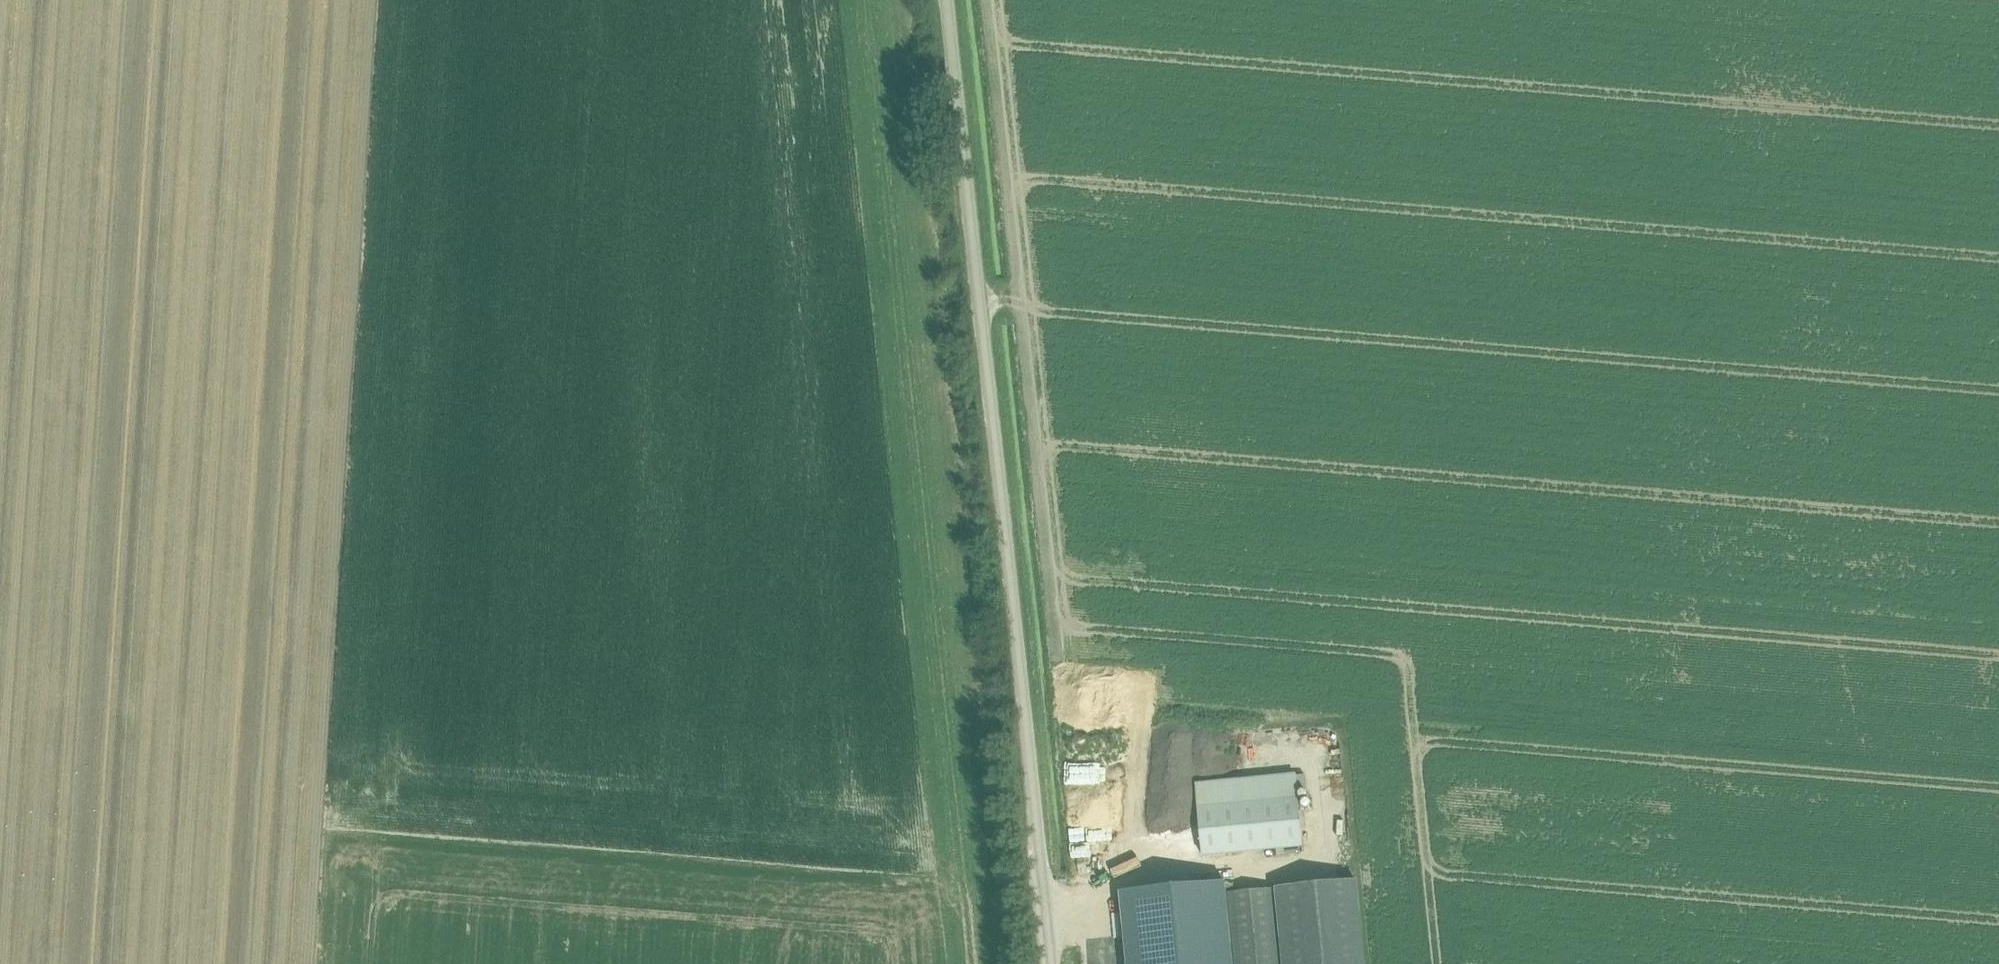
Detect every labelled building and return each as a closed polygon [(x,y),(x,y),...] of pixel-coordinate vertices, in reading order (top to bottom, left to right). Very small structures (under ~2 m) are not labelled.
[(1101,803),(1098,761),(1063,763),(1069,858),(1083,857),(1084,863),(1099,862),(1095,804),(1101,803)] [(1203,856),(1302,847),(1296,775),(1196,784),(1203,856)] [(1274,889),(1281,963),(1364,963),(1357,880),(1274,888),(1274,889)] [(1121,892),(1128,963),(1233,963),(1227,893),(1226,882),(1121,892)] [(1233,963),(1281,963),(1274,889),(1227,893),(1233,963)]
